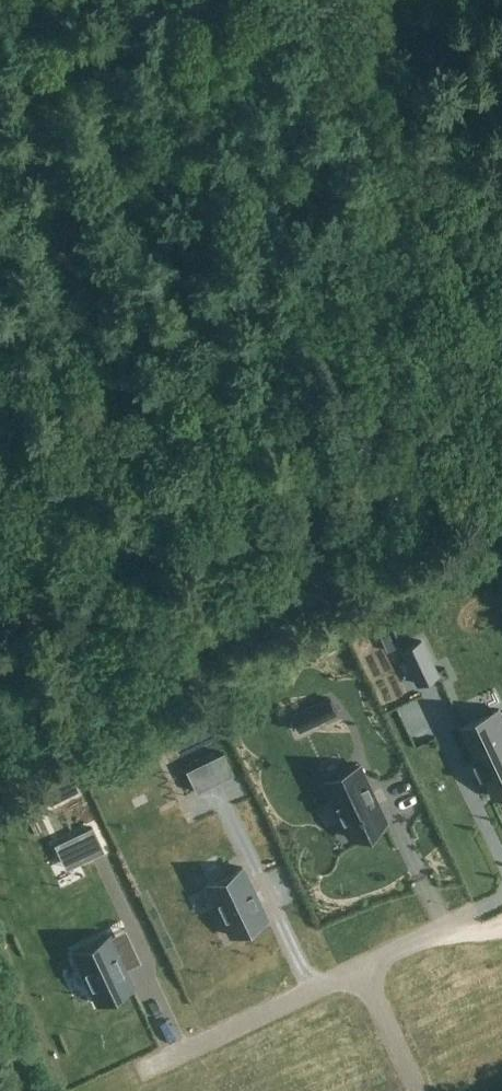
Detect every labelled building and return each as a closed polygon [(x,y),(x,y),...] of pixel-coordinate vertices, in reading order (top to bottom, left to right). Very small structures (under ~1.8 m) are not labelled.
[(421,640),(402,649),(418,683),(437,674),(421,640)] [(328,697),(316,703),(324,719),(335,713),(328,697)] [(462,726),(478,759),(475,760),(476,761),(478,760),(485,774),(482,775),(483,776),(485,775),(495,795),(501,792),(501,713),(500,708),(462,726)] [(360,764),(324,781),(350,837),(386,820),(360,764)] [(93,827),(55,844),(67,868),(104,850),(93,827)] [(243,867),(207,884),(231,935),(267,918),(243,867)] [(109,936),(74,952),(98,1004),(134,987),(109,936)] [(317,1078),(290,1090),(323,1090),(317,1078)]
